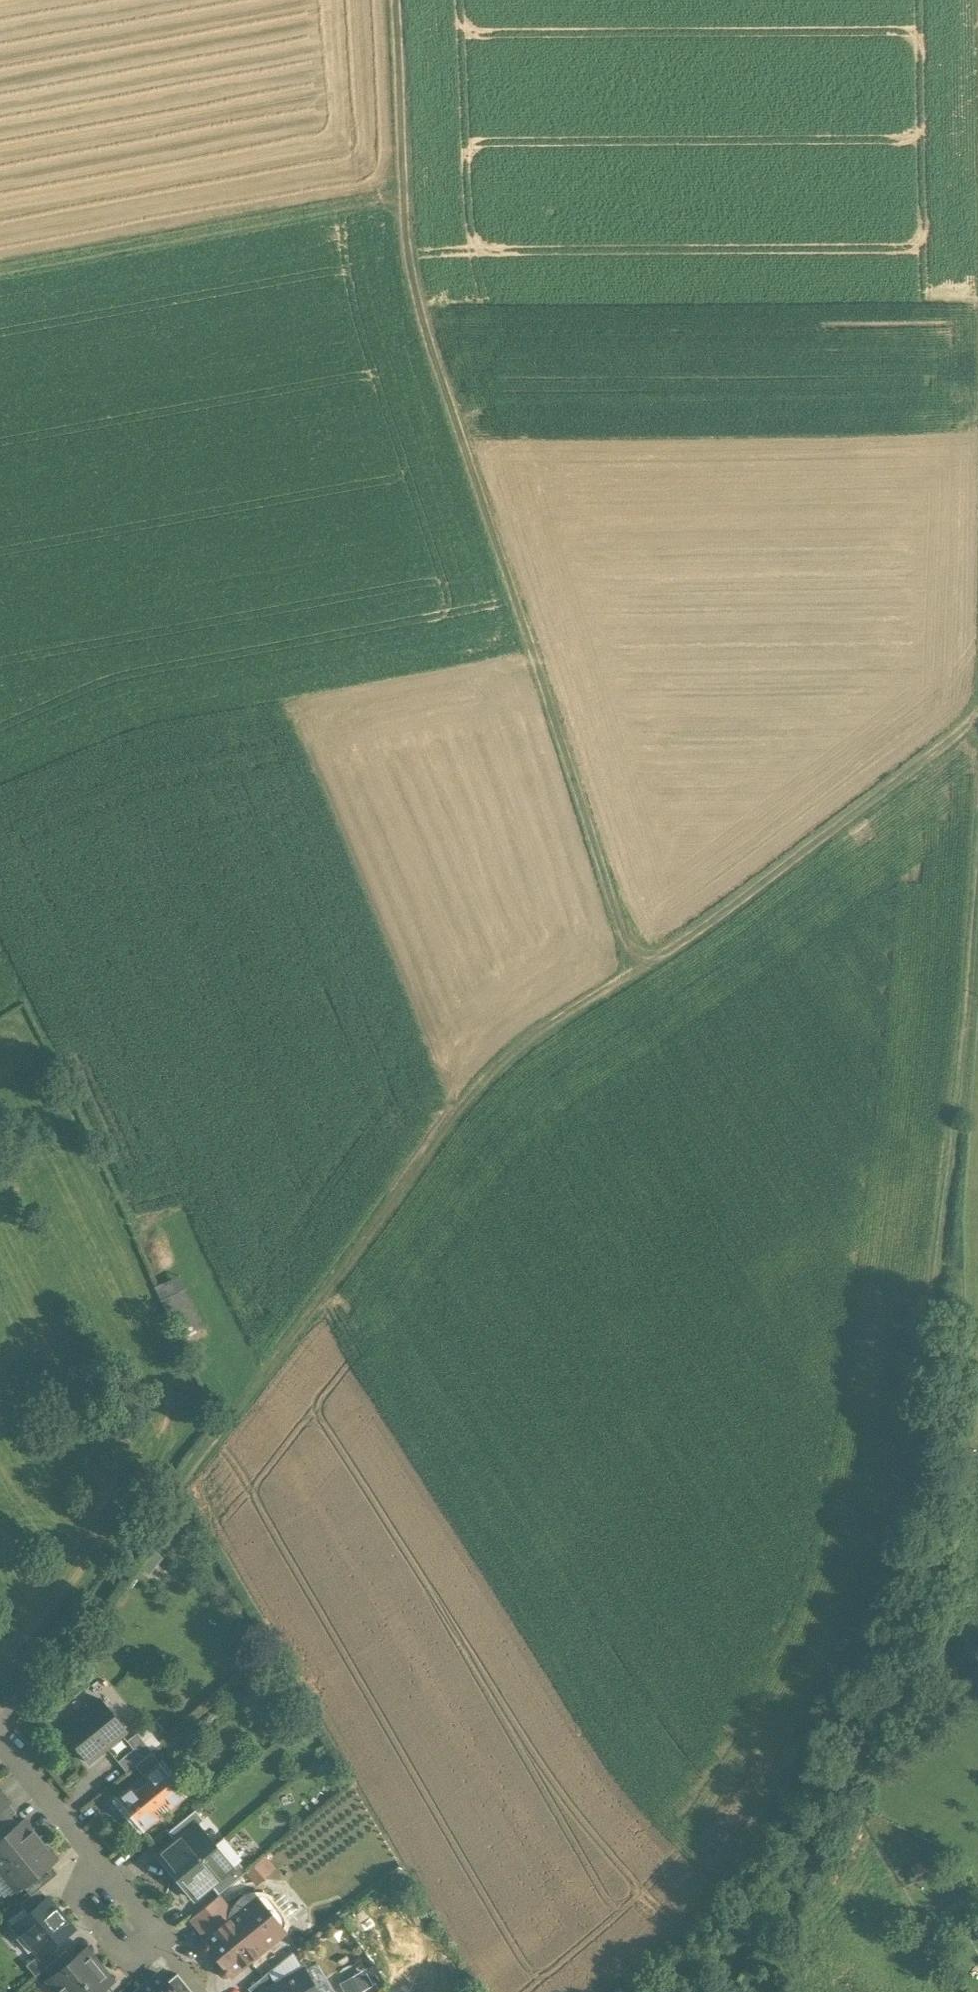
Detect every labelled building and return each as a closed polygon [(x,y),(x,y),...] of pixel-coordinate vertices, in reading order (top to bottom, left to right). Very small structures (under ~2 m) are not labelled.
[(203,1329),(180,1279),(150,1290),(172,1341),(203,1329)] [(99,1699),(61,1731),(88,1763),(126,1732),(99,1699)] [(151,1753),(136,1734),(126,1742),(133,1750),(117,1762),(126,1773),(135,1766),(151,1753)] [(160,1764),(151,1753),(135,1766),(143,1777),(160,1764)] [(185,1795),(160,1764),(143,1777),(148,1783),(136,1792),(132,1787),(116,1800),(119,1804),(122,1801),(138,1821),(135,1824),(141,1831),(157,1818),(151,1810),(163,1800),(169,1808),(185,1795)] [(7,1803),(8,1802),(0,1793),(0,1809),(7,1803)] [(0,1809),(0,1825),(10,1817),(15,1813),(7,1803),(0,1809)] [(195,1810),(167,1833),(175,1842),(196,1824),(197,1825),(203,1820),(195,1810)] [(17,1826),(10,1817),(0,1825),(0,1840),(17,1826)] [(0,1872),(39,1840),(23,1821),(17,1826),(0,1840),(0,1871),(0,1872)] [(175,1842),(158,1856),(167,1868),(170,1866),(178,1875),(214,1846),(197,1825),(196,1824),(175,1842)] [(55,1860),(39,1840),(0,1872),(16,1891),(22,1887),(49,1865),(55,1860)] [(214,1846),(178,1875),(186,1885),(184,1888),(193,1899),(210,1886),(232,1868),(231,1867),(214,1846)] [(232,1868),(210,1886),(218,1895),(245,1872),(237,1862),(231,1867),(232,1868)] [(49,1865),(22,1887),(30,1896),(38,1889),(57,1874),(49,1865)] [(30,1896),(19,1905),(28,1914),(47,1899),(38,1889),(30,1896)] [(243,1898),(241,1900),(237,1904),(233,1909),(230,1914),(227,1921),(207,1936),(200,1942),(199,1945),(198,1947),(199,1950),(200,1953),(202,1954),(205,1955),(208,1954),(210,1953),(212,1954),(214,1952),(222,1961),(219,1963),(220,1965),(218,1967),(217,1968),(216,1971),(216,1974),(218,1976),(220,1978),(222,1978),(225,1978),(227,1977),(279,1935),(283,1932),(285,1928),(286,1923),(285,1919),(278,1908),(272,1900),(264,1896),(257,1894),(251,1895),(248,1896),(243,1898)] [(216,1898),(192,1918),(207,1936),(227,1921),(230,1914),(216,1898)] [(73,1929),(47,1899),(28,1914),(13,1927),(37,1955),(39,1957),(51,1947),(73,1929)] [(51,1947),(39,1957),(37,1955),(25,1966),(34,1976),(44,1968),(59,1956),(51,1947)] [(74,1959),(67,1950),(59,1956),(44,1968),(52,1977),(74,1959)] [(82,1953),(74,1959),(52,1977),(51,1978),(55,1982),(54,1988),(57,1991),(98,1991),(106,1985),(108,1984),(108,1979),(105,1974),(98,1974),(91,1965),(92,1959),(88,1953),(82,1953)] [(303,1970),(268,1990),(270,1991),(315,1991),(303,1970)] [(372,1986),(363,1970),(338,1984),(342,1991),(360,1991),(372,1986)] [(137,1991),(174,1991),(166,1983),(159,1974),(137,1991)] [(177,1974),(166,1983),(174,1991),(191,1991),(177,1974)]
